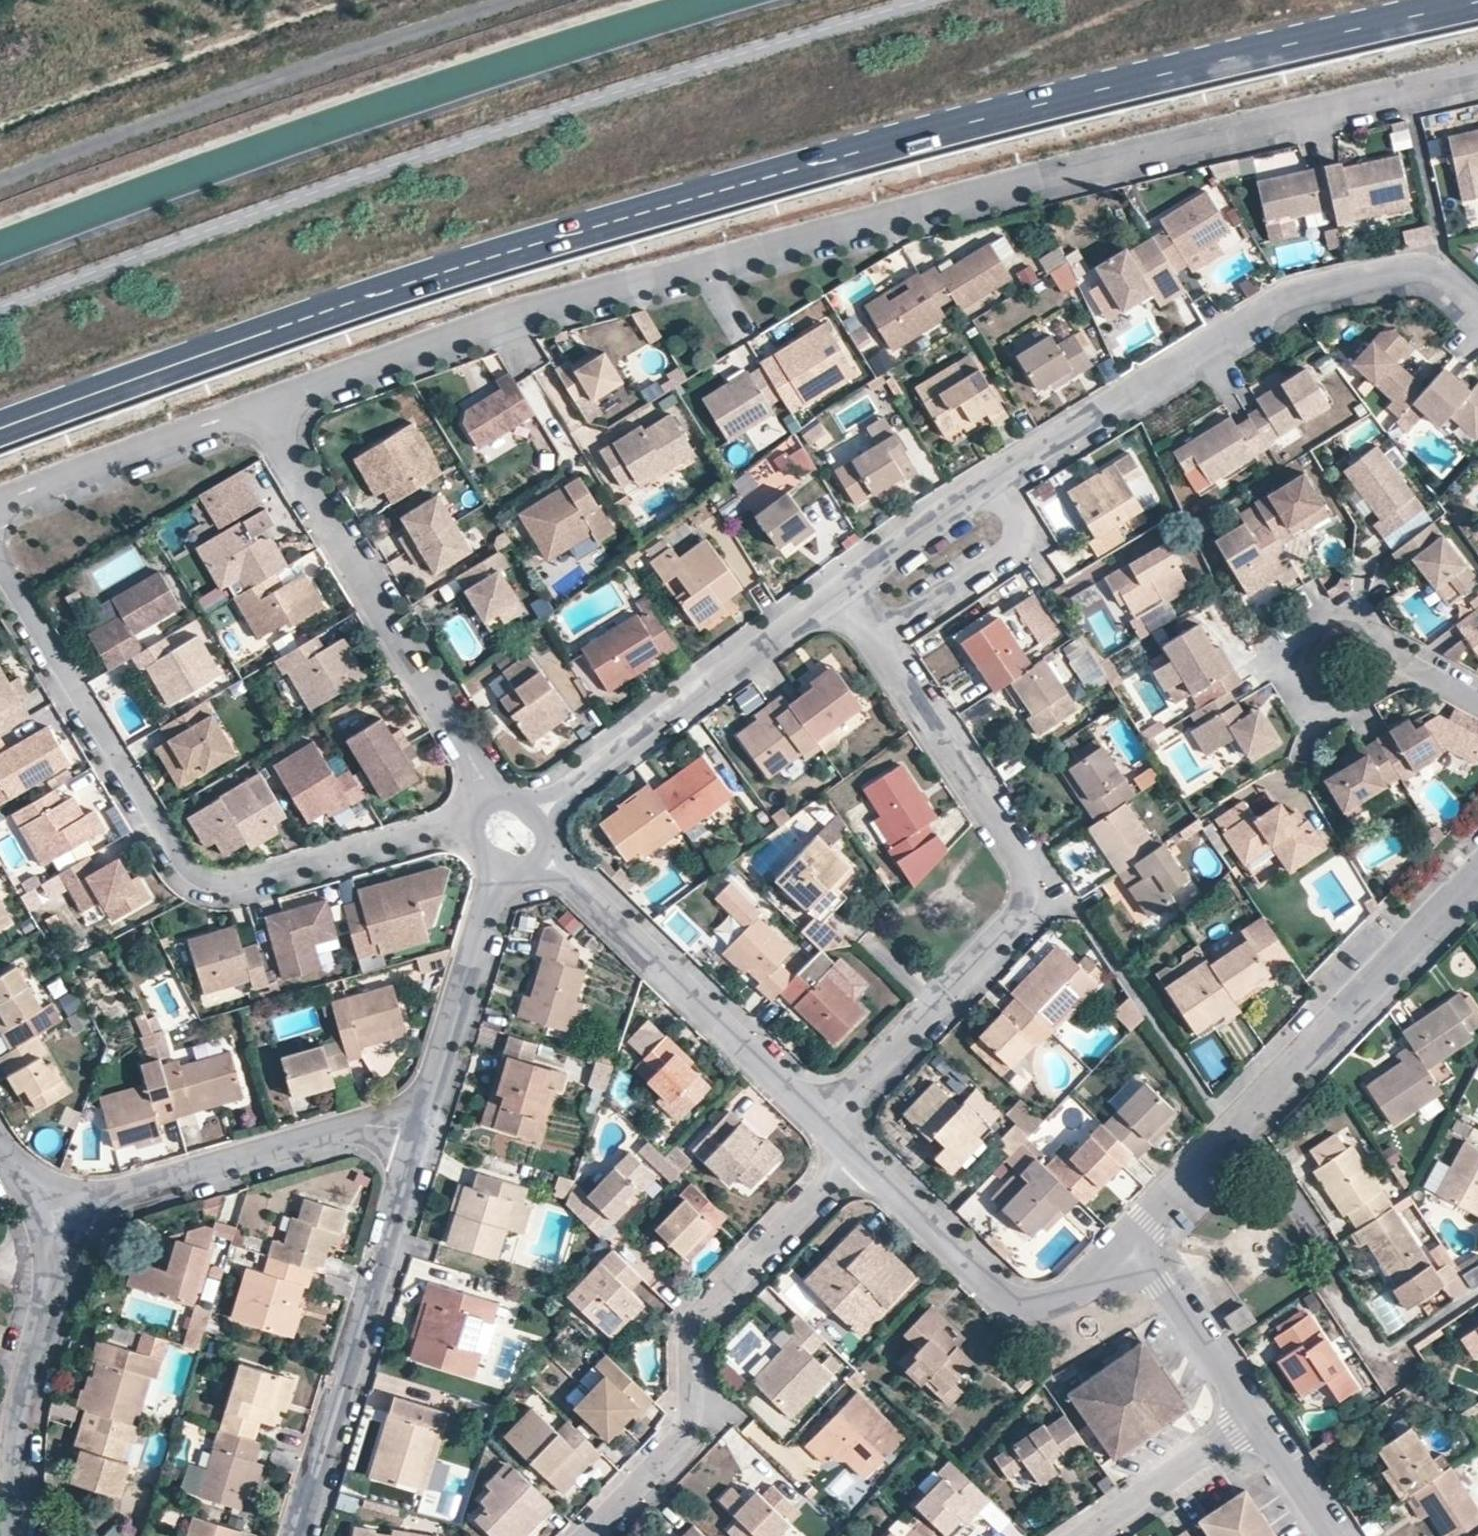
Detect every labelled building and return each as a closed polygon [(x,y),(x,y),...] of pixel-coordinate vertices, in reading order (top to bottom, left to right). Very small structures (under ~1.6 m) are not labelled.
[(1390,125),(1395,151),(1412,148),(1407,122),(1390,125)] [(1445,138),(1454,177),(1477,171),(1477,130),(1445,138)] [(1338,163),(1321,167),(1330,207),(1334,222),(1351,218),(1349,209),(1405,197),(1397,157),(1366,163),(1367,169),(1363,169),(1361,164),(1340,169),(1338,163)] [(1226,175),(1221,163),(1205,166),(1215,182),(1226,175)] [(1330,207),(1321,167),(1255,182),(1265,222),(1268,235),(1293,229),(1290,216),(1330,207)] [(1161,231),(1149,239),(1171,275),(1184,267),(1181,261),(1227,233),(1203,193),(1155,221),(1161,231)] [(1407,205),(1405,197),(1349,209),(1351,218),(1407,205)] [(1407,244),(1413,247),(1435,242),(1431,226),(1405,232),(1407,244)] [(1234,245),(1227,233),(1181,261),(1184,267),(1188,273),(1234,245)] [(1155,306),(1181,291),(1171,275),(1149,239),(1124,254),(1122,251),(1092,268),(1118,312),(1147,294),(1155,306)] [(1011,278),(989,242),(963,258),(966,263),(942,278),(939,273),(934,266),(920,275),(939,306),(953,297),(960,309),(1011,278)] [(1066,262),(1059,246),(1037,259),(1045,273),(1054,269),(1066,262)] [(963,258),(939,273),(942,278),(966,263),(963,258)] [(1066,291),(1077,285),(1066,262),(1054,269),(1066,291)] [(891,351),(946,317),(939,306),(920,275),(918,272),(903,281),(908,290),(888,302),(883,294),(863,306),(891,351)] [(1112,316),(1118,312),(1100,283),(1095,286),(1112,316)] [(857,351),(871,345),(859,314),(845,319),(857,351)] [(793,316),(748,340),(759,359),(804,335),(793,316)] [(832,336),(824,323),(774,354),(782,367),(832,336)] [(1387,404),(1400,415),(1412,401),(1426,386),(1413,375),(1408,380),(1390,363),(1409,342),(1394,328),(1380,328),(1351,361),(1393,397),(1387,404)] [(1015,354),(1037,389),(1058,376),(1062,382),(1091,364),(1073,334),(1055,344),(1049,334),(1015,354)] [(854,373),(832,336),(782,367),(774,354),(760,363),(762,367),(780,397),(790,413),(854,373)] [(1413,345),(1409,342),(1399,353),(1403,357),(1413,345)] [(601,357),(598,352),(575,367),(578,372),(601,357)] [(625,383),(607,354),(578,372),(575,367),(560,376),(578,403),(591,395),(595,402),(625,383)] [(1413,375),(1395,359),(1390,363),(1408,380),(1413,375)] [(673,387),(686,379),(678,367),(665,374),(669,381),(673,387)] [(780,397),(762,367),(748,375),(746,371),(700,399),(727,441),(772,413),(767,405),(780,397)] [(923,401),(946,436),(983,414),(987,418),(1003,408),(977,367),(923,401)] [(1443,367),(1426,386),(1412,401),(1439,425),(1448,415),(1456,405),(1477,425),(1477,379),(1468,390),(1443,367)] [(1313,369),(1309,372),(1331,408),(1335,406),(1313,369)] [(1263,411),(1249,420),(1250,421),(1266,447),(1331,408),(1309,372),(1258,403),(1263,411)] [(533,413),(509,373),(495,381),(500,389),(465,411),(462,424),(476,448),(533,413)] [(546,435),(560,429),(535,373),(520,380),(546,435)] [(885,381),(897,401),(903,398),(890,378),(885,381)] [(673,387),(669,381),(660,387),(663,393),(673,387)] [(1477,431),(1477,425),(1456,405),(1448,415),(1473,437),(1477,431)] [(692,454),(667,415),(642,431),(638,427),(618,439),(620,442),(612,447),(611,443),(597,452),(619,488),(631,480),(634,483),(662,465),(664,471),(692,454)] [(1268,451),(1266,447),(1250,421),(1237,429),(1231,420),(1174,455),(1198,494),(1268,451)] [(391,504),(440,474),(410,424),(360,454),(383,491),(391,504)] [(806,435),(811,444),(827,434),(822,427),(806,435)] [(835,467),(856,503),(902,475),(905,479),(916,472),(892,432),(835,467)] [(816,466),(803,445),(789,454),(803,475),(816,466)] [(1421,510),(1376,449),(1342,475),(1378,521),(1371,527),(1382,541),(1421,510)] [(1129,453),(1114,462),(1126,481),(1140,472),(1129,453)] [(383,491),(360,454),(352,460),(375,496),(383,491)] [(1067,491),(1096,538),(1088,543),(1097,560),(1123,545),(1114,528),(1142,509),(1126,481),(1114,462),(1067,491)] [(662,465),(634,483),(637,488),(664,471),(662,465)] [(732,486),(754,509),(761,502),(753,493),(768,479),(755,465),(732,486)] [(260,511),(238,472),(200,494),(223,533),(260,511)] [(1303,526),(1327,512),(1304,474),(1255,503),(1267,525),(1280,546),(1294,538),(1291,533),(1303,526)] [(893,494),(908,486),(905,479),(902,475),(889,483),(893,494)] [(611,533),(577,478),(562,487),(566,495),(558,500),(553,493),(517,515),(545,561),(567,548),(589,534),(595,544),(611,533)] [(566,495),(562,487),(553,493),(558,500),(566,495)] [(754,514),(778,547),(789,540),(793,545),(815,530),(786,491),(754,514)] [(470,550),(436,495),(399,518),(408,532),(398,538),(414,565),(425,559),(433,573),(470,550)] [(624,496),(612,503),(617,510),(628,503),(624,496)] [(1250,535),(1267,525),(1255,503),(1237,513),(1243,523),(1250,535)] [(286,566),(272,542),(258,538),(255,540),(252,536),(264,529),(274,524),(265,509),(198,549),(209,568),(240,576),(247,589),(268,577),(274,573),(286,566)] [(1306,530),(1329,516),(1327,512),(1303,526),(1306,530)] [(1276,578),(1268,565),(1286,555),(1280,546),(1267,525),(1250,535),(1243,523),(1214,540),(1247,595),(1276,578)] [(1475,582),(1429,524),(1389,555),(1399,569),(1404,565),(1410,561),(1422,576),(1431,589),(1445,578),(1458,595),(1475,582)] [(272,542),(264,529),(252,536),(255,540),(258,538),(272,542)] [(510,543),(504,532),(496,537),(493,545),(497,551),(510,543)] [(567,548),(574,560),(596,546),(595,544),(589,534),(567,548)] [(680,601),(699,628),(734,603),(729,597),(741,587),(705,538),(678,556),(671,546),(649,562),(664,581),(675,574),(689,594),(680,601)] [(1125,601),(1132,613),(1161,597),(1164,602),(1189,588),(1175,561),(1179,558),(1169,541),(1105,578),(1120,605),(1125,601)] [(725,560),(742,586),(756,577),(739,551),(725,560)] [(505,567),(496,552),(455,577),(455,578),(463,591),(472,605),(482,622),(495,614),(502,624),(522,611),(497,571),(505,567)] [(1286,555),(1268,565),(1276,578),(1280,586),(1298,575),(1286,555)] [(1416,580),(1422,576),(1410,561),(1404,565),(1416,580)] [(240,576),(209,568),(221,587),(240,576)] [(180,607),(159,571),(111,599),(121,615),(95,630),(106,649),(99,653),(109,670),(132,657),(142,650),(133,634),(180,607)] [(323,606),(303,573),(281,586),(276,589),(268,577),(247,589),(234,596),(258,638),(287,621),(289,626),(323,606)] [(274,573),(268,577),(276,589),(281,586),(274,573)] [(1445,605),(1458,595),(1445,578),(1431,589),(1445,605)] [(1349,588),(1350,580),(1342,580),(1343,583),(1326,593),(1330,600),(1349,588)] [(1072,593),(1080,610),(1107,598),(1099,581),(1072,593)] [(206,610),(226,599),(220,588),(200,599),(206,610)] [(457,594),(466,608),(472,605),(463,591),(457,594)] [(998,617),(1023,654),(1055,634),(1031,596),(1003,614),(998,617)] [(960,641),(998,617),(1003,614),(998,607),(952,639),(957,645),(961,642),(960,641)] [(1476,608),(1455,626),(1477,656),(1477,607),(1476,608)] [(582,648),(608,692),(646,667),(645,664),(661,653),(665,661),(683,650),(658,609),(640,619),(636,613),(582,648)] [(502,624),(495,614),(482,622),(488,632),(502,624)] [(961,642),(994,690),(1002,685),(1031,666),(1023,654),(998,617),(960,641),(961,642)] [(1208,686),(1216,699),(1229,691),(1242,683),(1233,668),(1227,672),(1214,651),(1198,623),(1162,644),(1193,696),(1203,689),(1208,686)] [(106,649),(95,630),(88,634),(99,653),(106,649)] [(343,658),(334,642),(323,649),(316,635),(275,660),(283,673),(287,671),(310,709),(365,676),(352,653),(343,658)] [(132,657),(140,670),(146,666),(154,680),(158,677),(161,682),(160,690),(169,705),(221,674),(198,636),(172,651),(164,637),(142,650),(132,657)] [(352,653),(343,637),(334,642),(343,658),(352,653)] [(1463,640),(1445,654),(1460,662),(1468,646),(1463,640)] [(1061,649),(1070,661),(1082,652),(1074,641),(1061,649)] [(1233,668),(1221,647),(1214,651),(1227,672),(1233,668)] [(500,697),(530,740),(570,711),(528,653),(503,672),(514,687),(500,697)] [(1066,691),(1044,657),(1031,666),(1002,685),(1013,702),(1021,697),(1032,714),(1066,691)] [(787,704),(815,740),(862,706),(831,666),(808,683),(812,686),(787,704)] [(0,668),(0,734),(29,717),(19,700),(9,683),(0,668)] [(489,683),(500,697),(514,687),(503,672),(489,683)] [(27,695),(17,678),(9,683),(19,700),(27,695)] [(1203,689),(1211,702),(1216,699),(1208,686),(1203,689)] [(1037,736),(1078,709),(1066,691),(1032,714),(1025,719),(1037,736)] [(1238,740),(1252,762),(1281,744),(1265,718),(1251,726),(1246,718),(1229,691),(1216,699),(1211,702),(1199,710),(1207,723),(1192,733),(1207,758),(1238,740)] [(737,734),(766,775),(800,750),(807,757),(820,747),(815,740),(787,704),(781,696),(756,715),(758,719),(737,734)] [(234,753),(203,701),(161,726),(168,739),(191,779),(234,753)] [(1259,710),(1246,718),(1251,726),(1265,718),(1259,710)] [(1432,711),(1412,722),(1416,728),(1439,715),(1432,711)] [(1377,738),(1378,740),(1401,778),(1404,782),(1417,774),(1416,772),(1435,760),(1433,757),(1448,748),(1476,763),(1477,760),(1477,735),(1439,715),(1416,728),(1410,719),(1377,738)] [(391,735),(381,718),(346,739),(365,769),(408,743),(400,729),(391,735)] [(48,726),(17,745),(21,751),(15,754),(12,748),(6,751),(0,741),(0,784),(9,798),(69,763),(48,726)] [(168,739),(155,747),(178,787),(191,779),(168,739)] [(1346,767),(1325,779),(1350,819),(1367,809),(1363,801),(1401,778),(1378,740),(1362,750),(1365,756),(1346,767)] [(336,779),(313,742),(273,767),(307,822),(325,811),(348,797),(350,802),(352,804),(365,796),(349,771),(336,779)] [(416,756),(408,743),(365,769),(384,799),(417,778),(407,762),(416,756)] [(21,751),(17,745),(12,748),(15,754),(21,751)] [(1070,783),(1094,821),(1126,801),(1135,795),(1102,746),(1068,767),(1077,779),(1070,783)] [(1342,761),(1346,767),(1365,756),(1362,750),(1342,761)] [(680,830),(682,831),(732,795),(702,756),(653,791),(680,830)] [(882,842),(912,885),(946,849),(928,823),(936,817),(902,764),(864,787),(880,816),(873,819),(886,841),(882,842)] [(1154,766),(1134,778),(1141,791),(1162,780),(1154,766)] [(286,816),(260,773),(188,817),(199,835),(209,829),(225,856),(246,843),(247,842),(243,835),(268,819),(272,825),(273,824),(286,816)] [(0,784),(0,803),(9,798),(0,784)] [(599,824),(625,859),(637,851),(641,856),(680,830),(653,791),(651,787),(599,824)] [(75,820),(63,800),(61,803),(53,789),(12,813),(42,865),(103,829),(92,810),(83,816),(75,820)] [(83,816),(71,796),(63,800),(75,820),(83,816)] [(325,811),(328,816),(350,802),(348,797),(325,811)] [(1086,827),(1117,873),(1156,847),(1126,801),(1094,821),(1086,827)] [(1248,803),(1218,822),(1246,867),(1274,850),(1290,876),(1312,863),(1309,859),(1324,850),(1309,826),(1305,828),(1298,833),(1291,821),(1283,808),(1260,822),(1248,803)] [(756,814),(761,824),(767,820),(762,810),(756,814)] [(1305,828),(1298,817),(1291,821),(1298,833),(1305,828)] [(246,843),(249,848),(277,830),(273,824),(272,825),(268,819),(243,835),(247,842),(246,843)] [(1201,827),(1196,820),(1179,831),(1184,839),(1201,827)] [(216,842),(209,829),(199,835),(207,847),(216,842)] [(774,879),(815,917),(840,891),(836,887),(852,870),(816,835),(774,879)] [(1117,873),(1147,916),(1173,899),(1168,891),(1187,878),(1163,842),(1156,847),(1117,873)] [(1327,854),(1324,850),(1309,859),(1312,863),(1327,854)] [(127,873),(118,859),(97,871),(88,856),(60,873),(82,912),(101,900),(105,908),(120,899),(128,911),(150,899),(137,876),(130,879),(126,882),(122,876),(127,873)] [(447,870),(440,867),(377,885),(378,891),(368,894),(367,888),(357,891),(360,900),(343,905),(358,958),(379,952),(376,941),(392,937),(395,947),(427,938),(424,927),(416,900),(440,893),(447,870)] [(130,879),(127,873),(122,876),(126,882),(130,879)] [(1114,903),(1129,894),(1117,874),(1102,883),(1114,903)] [(761,915),(730,884),(718,895),(749,926),(723,952),(770,1000),(779,991),(793,977),(776,960),(789,947),(758,917),(761,915)] [(377,885),(367,888),(368,894),(378,891),(377,885)] [(815,917),(821,923),(823,921),(846,897),(840,891),(815,917)] [(431,926),(440,893),(416,900),(424,927),(431,926)] [(128,911),(120,899),(105,908),(112,920),(128,911)] [(334,930),(325,899),(294,909),(295,914),(284,918),(282,911),(265,917),(282,979),(320,968),(311,936),(334,930)] [(10,921),(0,904),(0,927),(10,921)] [(295,914),(294,909),(282,911),(284,918),(295,914)] [(1208,964),(1231,998),(1291,959),(1287,952),(1262,916),(1242,929),(1246,938),(1208,964)] [(524,994),(517,1014),(564,1029),(573,999),(584,968),(573,965),(578,949),(569,946),(570,941),(559,917),(546,924),(542,937),(537,953),(545,955),(531,997),(524,994)] [(1077,919),(1058,919),(1070,934),(1082,925),(1077,919)] [(821,948),(847,944),(823,921),(821,923),(818,926),(811,920),(801,930),(820,949),(821,948)] [(242,949),(235,925),(215,931),(217,937),(208,940),(206,934),(187,940),(203,993),(250,978),(253,988),(268,983),(256,945),(242,949)] [(334,930),(311,936),(313,943),(336,936),(334,930)] [(217,937),(215,931),(206,934),(208,940),(217,937)] [(395,947),(392,937),(376,941),(379,952),(395,947)] [(1035,1015),(1051,1031),(1097,983),(1078,965),(1056,945),(1011,992),(1016,997),(1035,1015)] [(1173,966),(1179,977),(1205,959),(1197,947),(1182,955),(1184,958),(1173,966)] [(838,963),(821,948),(820,949),(793,977),(779,991),(833,1044),(865,1010),(849,994),(864,978),(843,958),(838,963)] [(1105,975),(1086,957),(1078,965),(1097,983),(1105,975)] [(1165,986),(1196,1031),(1222,1012),(1226,1018),(1239,1009),(1231,998),(1208,964),(1205,959),(1179,977),(1165,986)] [(15,1051),(39,1037),(42,1035),(31,1017),(43,1010),(18,968),(0,978),(0,1009),(12,1029),(4,1033),(15,1051)] [(345,1051),(347,1060),(361,1055),(356,1040),(354,1033),(403,1018),(392,982),(331,1002),(333,1011),(345,1051)] [(76,991),(60,997),(73,1032),(90,1025),(76,991)] [(1427,1068),(1471,1038),(1467,1031),(1477,1024),(1477,1020),(1461,994),(1416,1024),(1403,1032),(1411,1045),(1427,1068)] [(979,1034),(1010,1066),(1032,1042),(1020,1031),(1035,1015),(1016,997),(979,1034)] [(1143,1018),(1129,997),(1113,1013),(1131,1031),(1143,1018)] [(573,999),(564,1029),(571,1032),(581,1002),(573,999)] [(331,1002),(320,1005),(323,1014),(333,1011),(331,1002)] [(43,1010),(31,1017),(42,1035),(64,1022),(53,1004),(43,1010)] [(0,1009),(0,1026),(4,1033),(12,1029),(0,1009)] [(161,1029),(154,1015),(147,1019),(153,1032),(162,1030),(162,1029),(161,1029)] [(403,1018),(354,1033),(356,1040),(399,1028),(403,1018)] [(630,1042),(643,1055),(662,1036),(649,1023),(630,1042)] [(170,1055),(162,1030),(153,1032),(160,1058),(170,1055)] [(134,1037),(138,1050),(149,1047),(146,1034),(134,1037)] [(1010,1066),(979,1034),(970,1043),(1001,1075),(1010,1066)] [(10,1047),(3,1035),(0,1037),(0,1054),(10,1047)] [(510,1035),(504,1055),(516,1059),(530,1063),(537,1043),(510,1035)] [(680,1051),(666,1036),(646,1058),(658,1071),(649,1082),(661,1095),(684,1114),(707,1090),(685,1068),(674,1057),(680,1051)] [(28,1088),(41,1109),(70,1091),(54,1063),(49,1066),(43,1057),(49,1054),(39,1037),(15,1051),(5,1057),(15,1075),(11,1077),(20,1093),(28,1088)] [(282,1056),(292,1089),(312,1083),(315,1091),(333,1085),(353,1078),(347,1060),(345,1051),(325,1057),(321,1044),(282,1056)] [(596,1045),(592,1060),(611,1066),(617,1049),(605,1045),(604,1048),(596,1045)] [(1365,1085),(1393,1126),(1443,1092),(1427,1068),(1411,1045),(1396,1054),(1401,1061),(1365,1085)] [(685,1068),(690,1061),(680,1051),(674,1057),(685,1068)] [(168,1087),(176,1116),(190,1111),(188,1105),(241,1090),(230,1052),(179,1066),(178,1060),(161,1064),(168,1087)] [(539,1141),(555,1089),(545,1085),(550,1069),(530,1063),(516,1059),(504,1055),(502,1054),(496,1073),(503,1075),(496,1096),(503,1098),(493,1127),(539,1141)] [(15,1075),(5,1057),(1,1059),(11,1077),(15,1075)] [(584,1072),(607,1079),(611,1066),(592,1060),(587,1059),(584,1072)] [(102,1105),(114,1148),(133,1142),(160,1134),(157,1123),(177,1117),(176,1116),(168,1087),(161,1064),(160,1060),(143,1064),(148,1083),(150,1090),(104,1104),(102,1105)] [(550,1069),(545,1085),(555,1089),(560,1091),(565,1074),(550,1069)] [(493,1127),(503,1098),(496,1096),(503,1075),(496,1073),(481,1123),(493,1127)] [(1132,1152),(1137,1158),(1170,1124),(1164,1118),(1174,1108),(1145,1081),(1104,1124),(1132,1152)] [(936,1156),(949,1170),(989,1127),(964,1102),(960,1107),(934,1082),(904,1114),(930,1139),(935,1134),(946,1145),(936,1156)] [(104,1104),(150,1090),(148,1083),(103,1096),(104,1104)] [(312,1083),(292,1089),(294,1096),(315,1091),(312,1083)] [(41,1109),(28,1088),(20,1093),(33,1114),(41,1109)] [(1001,1115),(976,1089),(964,1102),(989,1127),(1001,1115)] [(241,1090),(188,1105),(190,1111),(243,1096),(241,1090)] [(655,1102),(676,1122),(684,1114),(661,1095),(655,1102)] [(1006,1119),(1016,1129),(1026,1139),(1041,1123),(1022,1104),(1006,1119)] [(725,1112),(690,1149),(726,1183),(733,1175),(747,1188),(775,1159),(771,1155),(757,1143),(753,1148),(738,1134),(735,1137),(729,1131),(736,1123),(725,1112)] [(1066,1144),(1045,1165),(1077,1197),(1083,1203),(1132,1152),(1104,1124),(1101,1122),(1072,1151),(1066,1144)] [(757,1143),(736,1123),(729,1131),(735,1137),(738,1134),(753,1148),(757,1143)] [(1026,1139),(1016,1129),(1001,1143),(1012,1153),(1026,1139)] [(650,1143),(663,1154),(673,1143),(661,1132),(650,1143)] [(160,1134),(133,1142),(134,1147),(161,1139),(160,1134)] [(1352,1144),(1344,1149),(1335,1135),(1309,1152),(1318,1167),(1312,1171),(1342,1217),(1346,1213),(1357,1230),(1392,1207),(1352,1144)] [(761,1139),(757,1143),(771,1155),(774,1152),(761,1139)] [(1436,1193),(1470,1212),(1477,1216),(1477,1149),(1465,1142),(1450,1168),(1436,1193)] [(690,1161),(673,1143),(663,1154),(679,1172),(690,1161)] [(595,1202),(579,1218),(600,1238),(631,1206),(626,1201),(651,1174),(632,1156),(591,1198),(595,1202)] [(1002,1207),(1031,1235),(1040,1225),(1045,1230),(1077,1197),(1045,1165),(1037,1157),(1022,1173),(1030,1179),(1002,1207)] [(1450,1168),(1437,1161),(1424,1186),(1436,1193),(1450,1168)] [(463,1185),(445,1242),(496,1257),(505,1228),(513,1202),(520,1205),(526,1187),(475,1171),(470,1187),(463,1185)] [(559,1196),(564,1177),(549,1172),(543,1191),(559,1196)] [(656,1179),(651,1174),(626,1201),(631,1206),(656,1179)] [(688,1200),(714,1227),(726,1215),(689,1181),(679,1192),(688,1200)] [(214,1236),(234,1240),(237,1226),(220,1222),(225,1199),(206,1195),(202,1218),(217,1221),(214,1236)] [(272,1239),(268,1255),(311,1267),(320,1270),(324,1255),(327,1242),(331,1228),(339,1231),(345,1208),(303,1196),(297,1217),(293,1231),(286,1229),(283,1242),(272,1239)] [(688,1200),(658,1231),(684,1257),(714,1227),(688,1200)] [(513,1202),(505,1228),(521,1233),(528,1207),(520,1205),(513,1202)] [(1455,1265),(1442,1244),(1424,1256),(1392,1207),(1357,1230),(1353,1233),(1361,1246),(1366,1242),(1381,1263),(1386,1260),(1400,1282),(1396,1286),(1408,1306),(1442,1284),(1453,1300),(1471,1288),(1455,1265)] [(1466,1220),(1477,1227),(1477,1216),(1470,1212),(1466,1220)] [(293,1231),(297,1217),(290,1215),(286,1229),(293,1231)] [(884,1305),(908,1279),(873,1247),(879,1240),(859,1223),(805,1281),(848,1322),(874,1295),(884,1305)] [(189,1225),(187,1242),(213,1245),(215,1228),(189,1225)] [(331,1228),(327,1242),(335,1244),(339,1231),(331,1228)] [(908,1279),(914,1275),(879,1240),(873,1247),(908,1279)] [(137,1262),(130,1285),(190,1303),(207,1250),(176,1241),(167,1271),(137,1262)] [(244,1247),(232,1243),(225,1262),(238,1266),(244,1247)] [(631,1246),(621,1257),(650,1283),(659,1272),(631,1246)] [(646,1305),(632,1292),(643,1280),(615,1252),(603,1264),(572,1297),(609,1333),(629,1313),(634,1318),(646,1305)] [(1455,1265),(1471,1288),(1477,1283),(1477,1257),(1475,1252),(1455,1265)] [(247,1267),(232,1315),(283,1332),(292,1304),(297,1305),(303,1284),(305,1285),(311,1267),(268,1255),(262,1271),(247,1267)] [(1381,1263),(1396,1286),(1400,1282),(1386,1260),(1381,1263)] [(207,1277),(202,1298),(215,1301),(219,1280),(207,1277)] [(417,1339),(412,1358),(473,1377),(481,1350),(474,1348),(488,1300),(427,1282),(422,1299),(429,1301),(417,1339)] [(1391,1288),(1404,1308),(1408,1306),(1396,1286),(1391,1288)] [(848,1322),(859,1332),(884,1305),(874,1295),(848,1322)] [(417,1339),(429,1301),(422,1299),(412,1337),(417,1339)] [(488,1300),(474,1348),(481,1350),(496,1302),(488,1300)] [(921,1377),(936,1392),(950,1378),(969,1359),(952,1343),(935,1325),(942,1317),(927,1303),(899,1332),(908,1342),(893,1358),(917,1381),(921,1377)] [(1223,1317),(1235,1335),(1256,1321),(1244,1303),(1223,1317)] [(292,1304),(283,1332),(293,1335),(302,1306),(297,1305),(292,1304)] [(189,1323),(205,1328),(210,1311),(195,1307),(189,1323)] [(609,1333),(614,1339),(634,1318),(629,1313),(609,1333)] [(760,1386),(794,1417),(835,1375),(816,1356),(828,1343),(797,1313),(784,1328),(794,1338),(783,1350),(789,1356),(760,1386)] [(1277,1360),(1301,1396),(1326,1381),(1338,1399),(1356,1388),(1308,1315),(1273,1337),(1285,1355),(1277,1360)] [(960,1335),(942,1317),(935,1325),(952,1343),(960,1335)] [(183,1344),(199,1349),(205,1328),(189,1323),(183,1344)] [(1461,1338),(1474,1358),(1477,1355),(1477,1327),(1461,1338)] [(135,1424),(156,1353),(163,1355),(168,1340),(140,1332),(136,1347),(97,1336),(91,1358),(97,1360),(88,1390),(81,1388),(76,1406),(85,1409),(100,1413),(135,1424)] [(1070,1390),(1115,1456),(1189,1405),(1143,1340),(1070,1390)] [(783,1350),(755,1379),(760,1386),(789,1356),(783,1350)] [(603,1353),(592,1364),(602,1374),(573,1403),(608,1437),(613,1432),(622,1423),(636,1408),(640,1412),(652,1400),(603,1353)] [(240,1361),(219,1429),(254,1439),(259,1419),(274,1423),(279,1407),(285,1409),(294,1378),(240,1361)] [(1011,1380),(1018,1388),(1028,1377),(1021,1370),(1011,1380)] [(936,1392),(946,1399),(959,1386),(950,1378),(936,1392)] [(403,1415),(407,1400),(395,1397),(390,1411),(403,1415)] [(772,1425),(780,1433),(793,1419),(768,1397),(763,1403),(779,1418),(772,1425)] [(857,1460),(872,1476),(906,1441),(861,1397),(809,1449),(826,1466),(844,1448),(857,1460)] [(390,1411),(370,1477),(394,1484),(396,1479),(415,1486),(435,1424),(442,1427),(446,1413),(407,1400),(403,1415),(390,1411)] [(530,1407),(503,1435),(563,1491),(575,1479),(570,1474),(582,1460),(587,1464),(601,1452),(567,1419),(555,1432),(530,1407)] [(95,1428),(100,1413),(85,1409),(79,1424),(95,1428)] [(1062,1450),(1068,1457),(1087,1443),(1064,1410),(1047,1423),(1043,1418),(993,1453),(1007,1471),(1023,1459),(1038,1479),(1055,1466),(1050,1458),(1062,1450)] [(80,1449),(72,1480),(118,1495),(122,1479),(117,1477),(129,1435),(135,1436),(139,1425),(135,1424),(100,1413),(95,1428),(79,1424),(75,1440),(82,1442),(80,1449)] [(625,1428),(622,1423),(613,1432),(617,1437),(625,1428)] [(435,1424),(415,1486),(423,1488),(442,1427),(435,1424)] [(1388,1467),(1408,1495),(1440,1473),(1409,1426),(1376,1449),(1388,1467)] [(219,1429),(199,1495),(238,1507),(258,1440),(254,1439),(219,1429)] [(1345,1447),(1336,1434),(1311,1451),(1320,1464),(1345,1447)] [(129,1435),(117,1477),(122,1479),(135,1436),(129,1435)] [(916,1506),(943,1532),(971,1503),(977,1508),(988,1496),(960,1470),(950,1459),(938,1472),(943,1477),(916,1506)] [(587,1464),(582,1460),(570,1474),(575,1479),(587,1464)] [(852,1465),(867,1481),(872,1476),(857,1460),(852,1465)] [(478,1525),(490,1535),(521,1535),(522,1535),(516,1530),(523,1523),(528,1528),(552,1503),(512,1465),(488,1490),(493,1494),(482,1505),(489,1513),(478,1525)] [(1388,1467),(1383,1470),(1402,1499),(1405,1497),(1408,1495),(1388,1467)] [(1443,1535),(1473,1535),(1477,1533),(1477,1511),(1449,1467),(1440,1473),(1408,1495),(1405,1497),(1419,1520),(1428,1513),(1443,1535)] [(1211,1535),(1278,1535),(1240,1483),(1196,1514),(1211,1535)] [(733,1535),(775,1535),(798,1512),(771,1485),(754,1502),(749,1507),(744,1503),(730,1489),(719,1501),(737,1521),(728,1531),(733,1535)] [(754,1502),(749,1498),(744,1503),(749,1507),(754,1502)] [(947,1535),(950,1535),(977,1508),(971,1503),(943,1532),(947,1535)] [(240,1529),(193,1515),(193,1516),(187,1535),(188,1535),(238,1535),(240,1529)] [(118,1521),(102,1535),(103,1535),(132,1535),(118,1521)] [(522,1535),(528,1528),(523,1523),(516,1530),(522,1535)] [(692,1524),(680,1535),(704,1535),(692,1524)] [(351,1535),(438,1535),(391,1530),(390,1535),(373,1533),(374,1528),(353,1525),(351,1535)] [(910,1528),(903,1535),(919,1535),(910,1528)]
